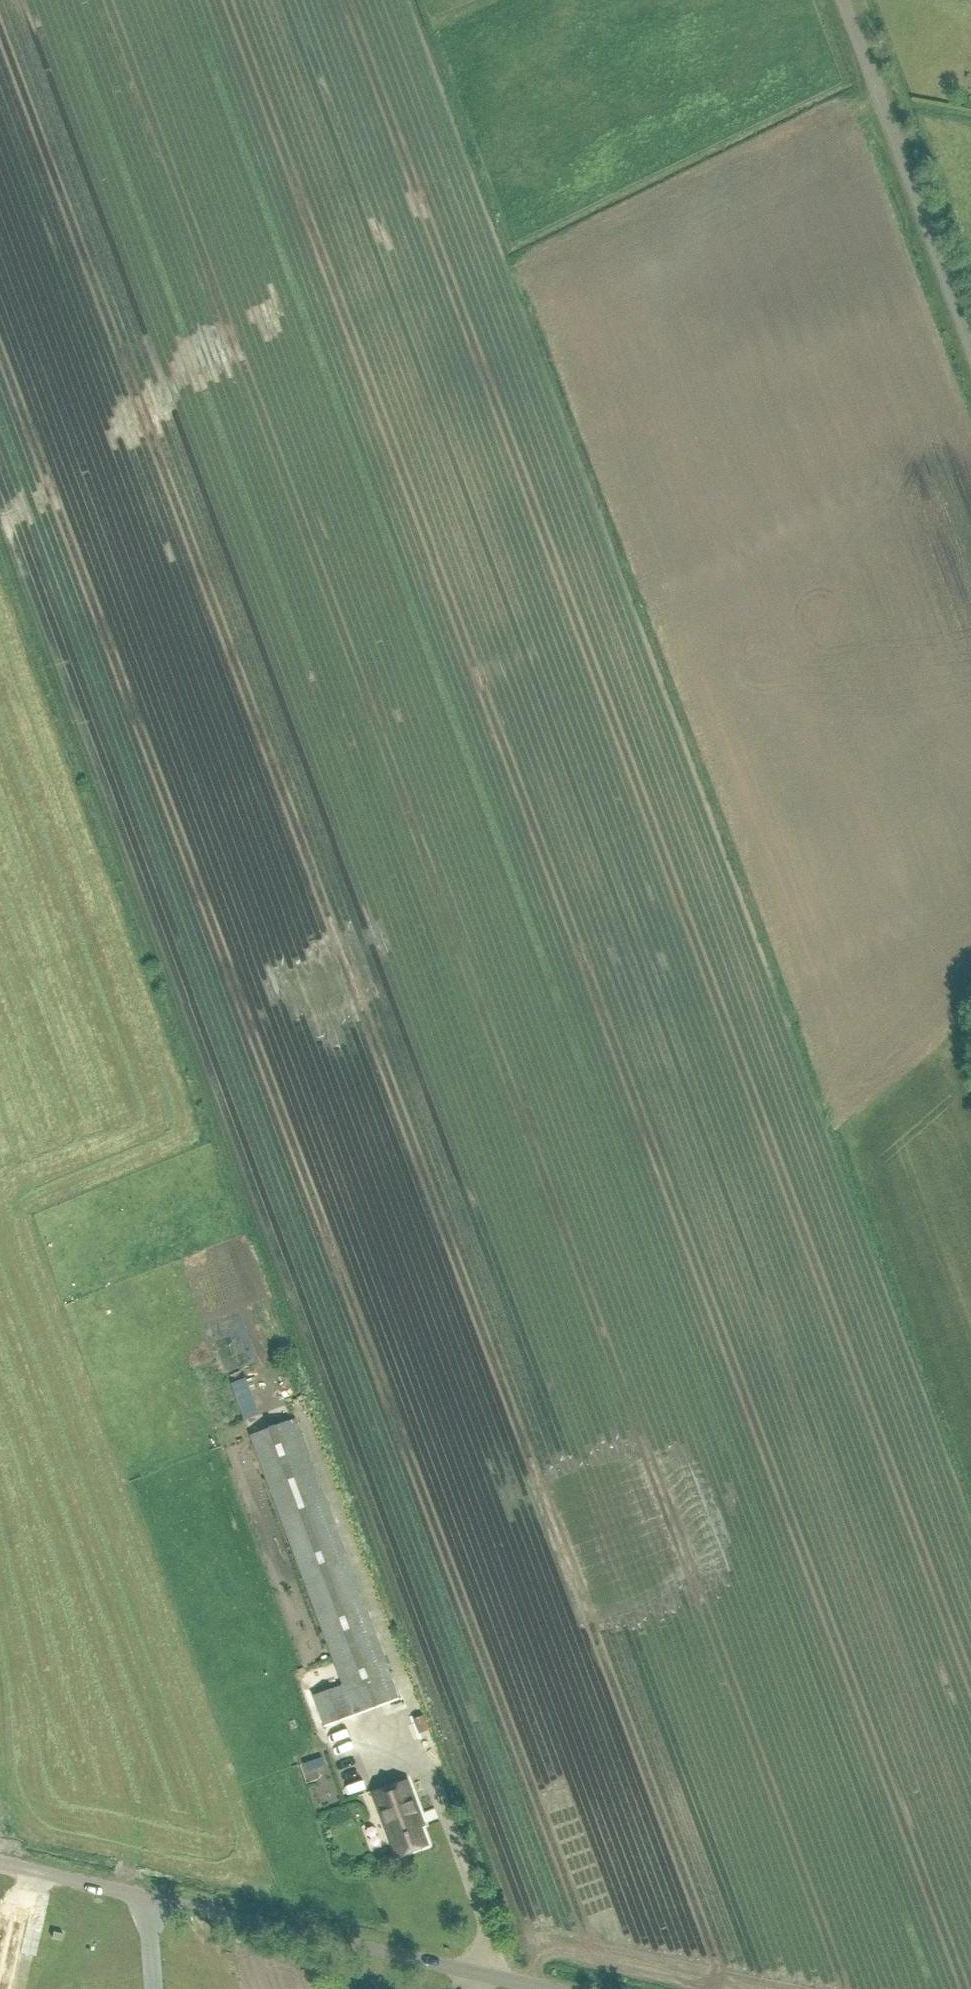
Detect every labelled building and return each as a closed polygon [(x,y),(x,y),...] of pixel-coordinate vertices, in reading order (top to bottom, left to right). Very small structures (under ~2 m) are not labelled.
[(314,1695),(326,1726),(402,1699),(298,1418),(251,1435),(343,1684),(314,1695)] [(404,1779),(374,1790),(399,1857),(429,1846),(404,1779)] [(26,1921),(0,1915),(0,1988),(11,1988),(26,1921)] [(52,1930),(51,1937),(61,1939),(62,1933),(52,1930)]
